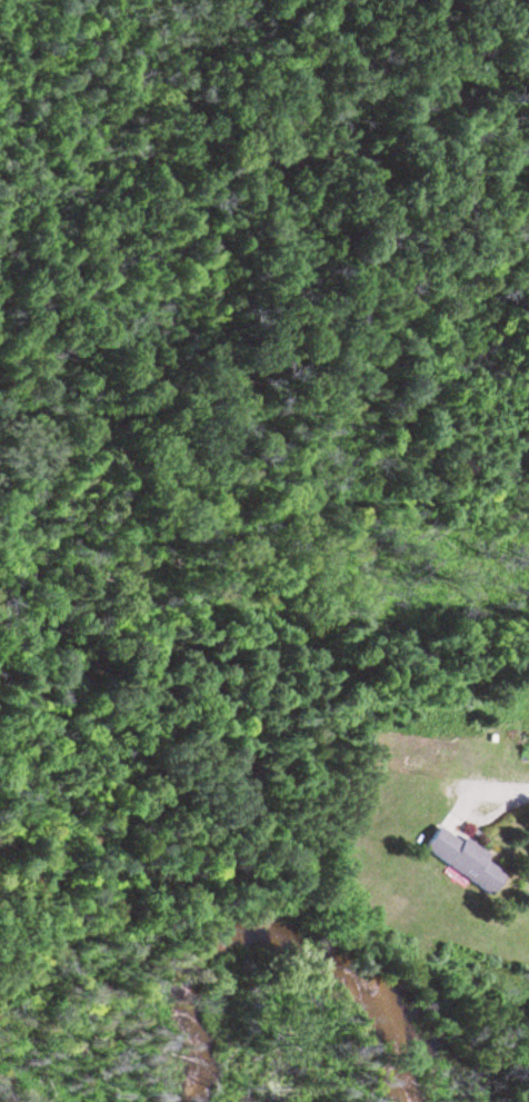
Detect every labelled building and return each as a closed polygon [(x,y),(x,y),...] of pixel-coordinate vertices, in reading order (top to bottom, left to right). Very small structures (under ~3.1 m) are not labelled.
[(488,898),(504,874),(434,827),(419,851),(488,898)]
